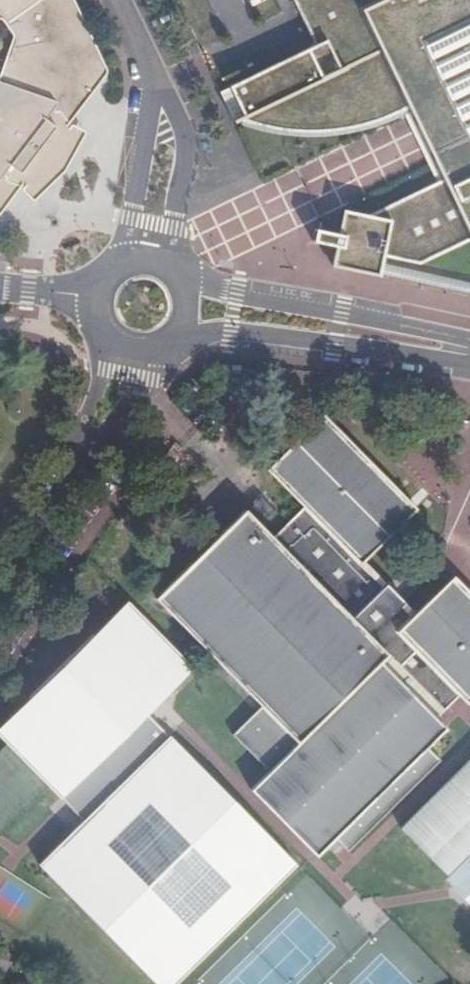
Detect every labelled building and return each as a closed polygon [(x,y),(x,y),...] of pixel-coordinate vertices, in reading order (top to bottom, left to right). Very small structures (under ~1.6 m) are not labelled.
[(24,187),(42,193),(83,141),(59,122),(101,76),(64,8),(59,0),(0,0),(0,16),(2,14),(18,39),(8,85),(0,82),(0,210),(24,187)] [(316,49),(234,86),(248,123),(271,131),(289,131),(319,132),(341,127),(367,121),(400,109),(419,146),(438,182),(376,212),(346,210),(340,233),(317,229),(315,244),(338,249),(336,260),(384,271),(387,255),(423,264),(468,241),(469,243),(469,0),(293,0),(316,49)] [(452,729),(443,719),(466,697),(469,701),(469,588),(457,575),(414,618),(360,564),(419,505),(327,413),(269,470),(305,508),(275,538),(247,510),(158,598),(267,707),(238,736),(275,772),(257,791),(322,856),(341,838),(355,852),(447,760),(434,747),(452,729)] [(425,477),(408,491),(418,502),(435,489),(425,477)] [(0,724),(0,730),(60,792),(66,786),(89,809),(33,865),(151,983),(180,983),(297,867),(164,734),(141,757),(119,735),(188,665),(123,601),(0,724)] [(407,831),(469,894),(469,768),(407,831)]
